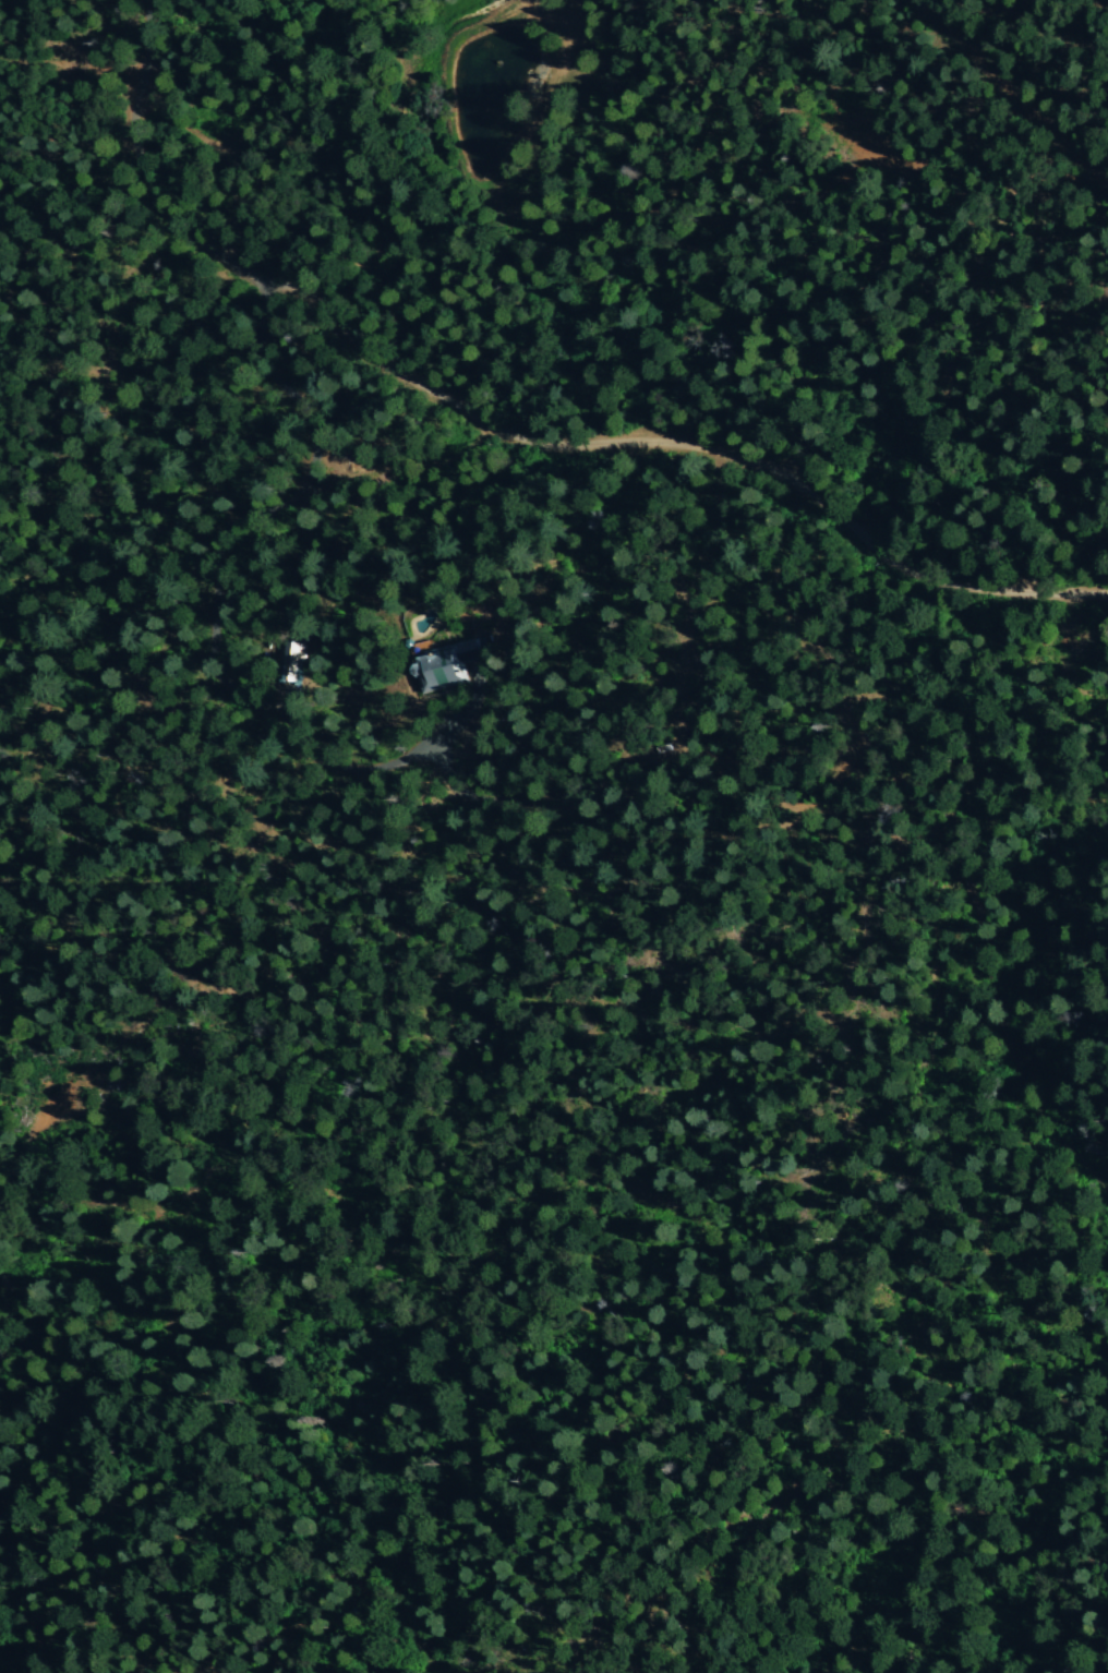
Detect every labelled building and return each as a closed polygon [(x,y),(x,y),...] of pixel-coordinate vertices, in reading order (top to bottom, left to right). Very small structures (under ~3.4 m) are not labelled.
[(457,654),(481,648),(479,640),(407,656),(412,678),(416,677),(419,693),(464,683),(457,654)]
